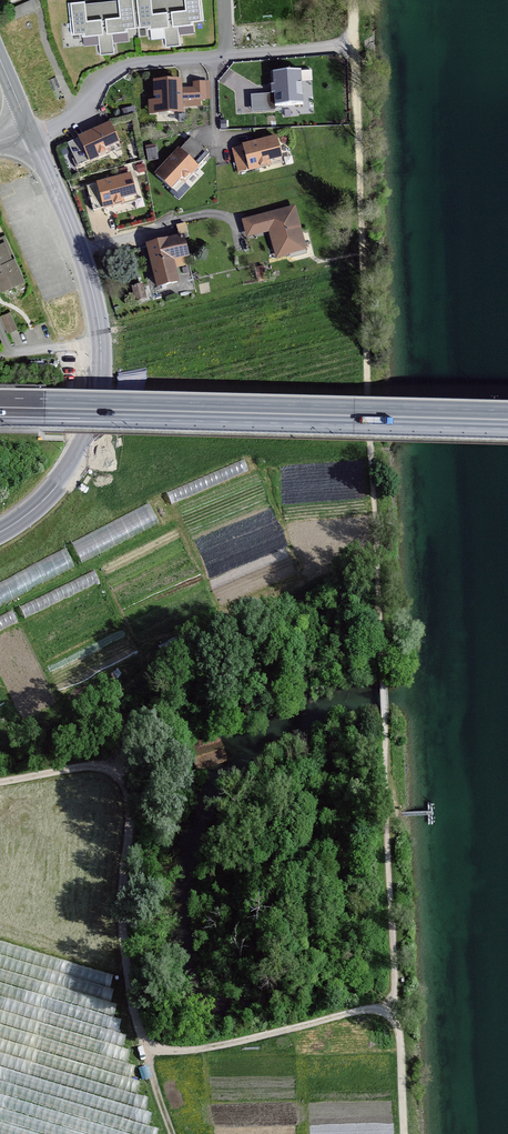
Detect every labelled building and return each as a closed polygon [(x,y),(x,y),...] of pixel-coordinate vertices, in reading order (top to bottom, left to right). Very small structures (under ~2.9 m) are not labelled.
[(13,8),(16,17),(35,9),(31,0),(13,8)] [(135,0),(118,0),(120,17),(103,19),(107,54),(114,54),(112,34),(128,32),(128,29),(138,28),(135,0)] [(138,28),(148,27),(148,30),(164,28),(166,47),(173,46),(169,12),(153,13),(151,0),(135,0),(138,28)] [(201,0),(185,0),(186,10),(169,12),(173,46),(180,46),(178,26),(194,25),(193,22),(204,21),(201,0)] [(85,1),(68,3),(72,35),(82,34),(82,37),(98,35),(100,55),(107,54),(103,19),(87,21),(85,1)] [(301,71),(273,72),(274,85),(271,85),(272,94),(274,94),(275,106),(303,104),(301,71)] [(180,81),(155,82),(156,113),(181,112),(181,100),(206,99),(205,83),(194,83),(194,89),(185,89),(185,93),(180,93),(180,81)] [(107,149),(119,144),(110,124),(91,132),(92,134),(89,136),(88,134),(79,138),(68,144),(78,166),(89,161),(108,152),(107,149)] [(170,160),(156,175),(172,190),(181,180),(183,182),(198,167),(197,167),(209,154),(191,137),(180,150),(179,150),(172,157),(174,159),(172,161),(170,160)] [(269,161),(282,158),(276,137),(256,143),(257,145),(254,146),(253,143),(243,146),(233,149),(239,173),(249,170),(250,170),(270,165),(269,161)] [(155,149),(146,150),(148,161),(157,160),(155,149)] [(143,165),(137,166),(138,173),(145,171),(143,165)] [(123,200),(136,196),(130,175),(110,180),(111,183),(108,184),(107,181),(97,184),(87,187),(93,211),(104,208),(124,203),(123,200)] [(243,221),(245,229),(262,225),(262,228),(270,226),(278,256),(291,253),(290,249),(303,245),(293,209),(267,215),(267,214),(243,221)] [(148,246),(147,246),(147,247),(148,247),(158,287),(156,288),(157,291),(166,289),(165,285),(177,282),(171,260),(176,258),(178,267),(188,265),(186,256),(187,256),(183,237),(166,242),(165,238),(158,240),(159,243),(148,246)] [(3,245),(0,247),(0,291),(1,291),(1,290),(22,281),(24,281),(23,279),(14,260),(10,261),(3,245)] [(142,284),(132,287),(135,298),(139,300),(145,298),(144,291),(142,284)] [(17,328),(10,313),(1,317),(8,332),(17,328)] [(81,557),(160,521),(152,503),(73,539),(81,557)] [(70,551),(25,564),(30,582),(75,569),(70,551)] [(32,588),(25,571),(0,581),(0,601),(32,588)]
